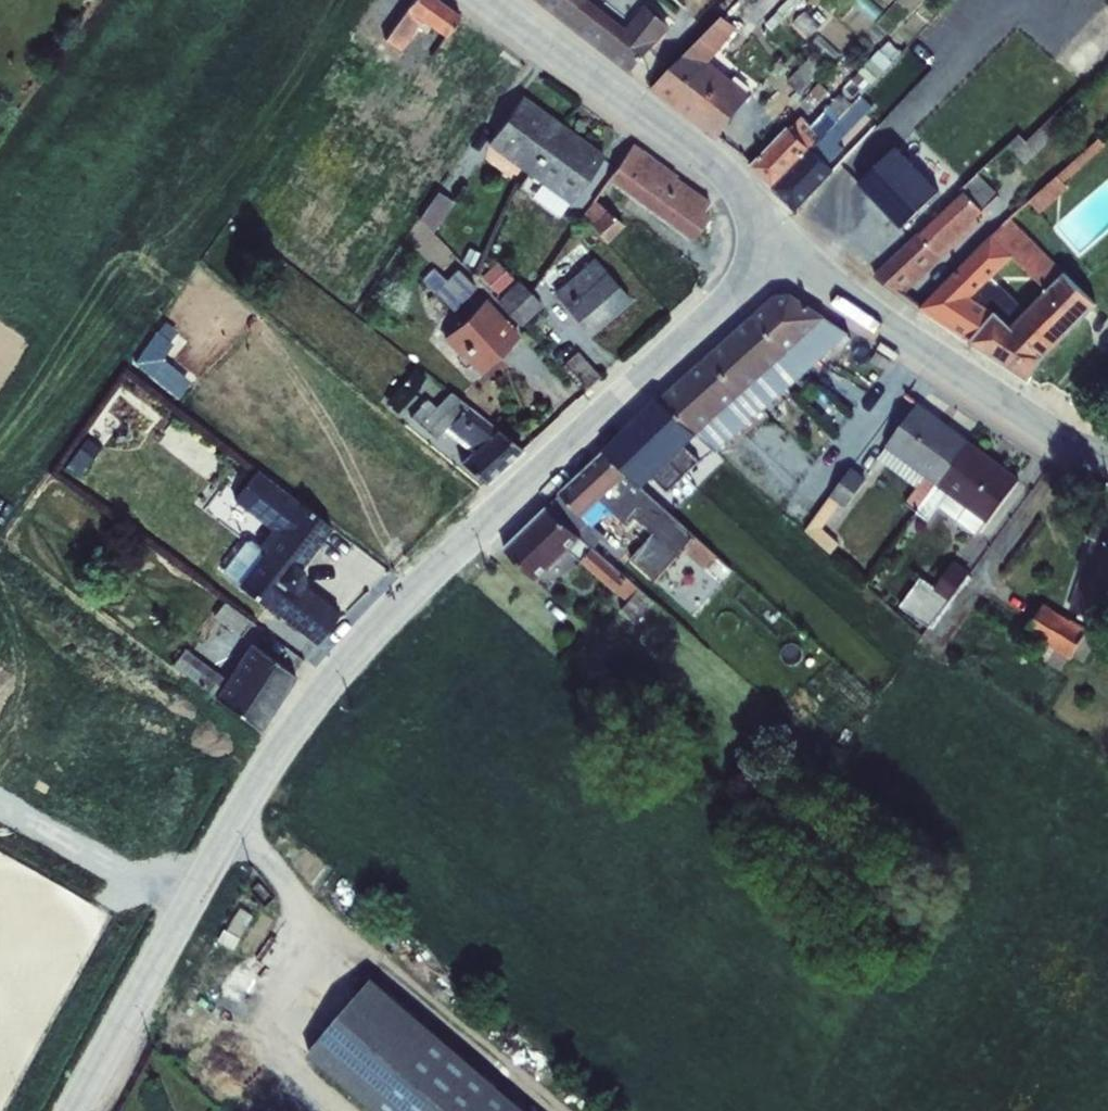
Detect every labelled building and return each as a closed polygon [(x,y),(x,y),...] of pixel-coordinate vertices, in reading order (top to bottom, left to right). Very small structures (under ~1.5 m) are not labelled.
[(384,40),(400,51),(417,28),(426,34),(431,27),(447,38),(461,17),(437,0),(414,0),(384,40)] [(630,74),(672,29),(646,6),(627,30),(589,0),(532,0),(630,74)] [(765,25),(773,32),(804,0),(789,0),(777,12),(778,13),(765,25)] [(870,6),(865,13),(875,23),(881,17),(870,6)] [(720,15),(655,91),(715,142),(752,98),(710,63),(738,31),(720,15)] [(812,58),(823,69),(829,63),(832,66),(841,56),(820,36),(811,45),(818,52),(812,58)] [(770,192),(851,108),(904,53),(891,41),(824,112),(819,107),(805,121),(799,115),(747,169),(770,192)] [(823,69),(812,58),(789,83),(800,93),(823,69)] [(928,70),(872,129),(861,145),(833,170),(792,213),(825,244),(896,170),(892,166),(939,117),(952,130),(967,115),(928,70)] [(528,175),(564,126),(523,96),(487,145),(528,175)] [(851,108),(770,192),(792,213),(833,170),(828,165),(844,151),(838,145),(851,133),(861,145),(872,129),(851,108)] [(564,126),(528,175),(541,184),(531,198),(559,217),(568,204),(570,205),(605,156),(564,126)] [(1100,139),(1029,202),(1040,215),(1069,190),(1064,184),(1106,147),(1100,139)] [(633,144),(608,179),(692,241),(710,216),(704,211),(710,202),(676,177),(677,176),(633,144)] [(964,192),(984,213),(999,198),(978,174),(962,189),(964,192)] [(438,192),(420,219),(433,233),(454,203),(438,192)] [(964,192),(875,277),(903,297),(942,260),(981,224),(977,220),(984,213),(964,192)] [(594,200),(582,216),(606,244),(624,225),(594,200)] [(847,256),(875,277),(890,260),(884,254),(886,252),(892,258),(922,230),(901,208),(868,240),(865,238),(847,256)] [(1014,258),(1013,258),(1047,291),(1064,273),(1009,219),(993,237),(1014,258)] [(1014,258),(993,237),(921,310),(1030,381),(1043,359),(1097,305),(1064,273),(1047,291),(1026,312),(1011,328),(972,298),(992,278),(1013,258),(1014,258)] [(469,248),(462,261),(473,267),(480,253),(469,248)] [(594,258),(553,293),(590,336),(631,300),(594,258)] [(498,262),(481,277),(497,295),(513,280),(498,262)] [(433,268),(421,280),(453,311),(476,287),(457,269),(446,280),(433,268)] [(1011,328),(1026,312),(992,278),(972,298),(1011,328)] [(518,281),(497,301),(521,327),(542,306),(518,281)] [(791,295),(775,296),(809,335),(827,353),(849,334),(827,319),(791,295)] [(775,296),(755,314),(791,351),(808,371),(827,353),(809,335),(775,296)] [(486,299),(443,339),(461,360),(464,358),(480,374),(521,336),(486,299)] [(755,314),(734,334),(770,371),(787,390),(808,371),(791,351),(755,314)] [(734,334),(711,355),(745,392),(763,411),(787,390),(770,371),(734,334)] [(881,343),(877,350),(896,362),(900,355),(881,343)] [(578,352),(563,365),(586,390),(600,377),(578,352)] [(711,355),(686,378),(722,413),(740,432),(763,411),(745,392),(711,355)] [(686,378),(659,401),(697,436),(716,454),(740,432),(722,413),(686,378)] [(427,399),(410,418),(435,440),(447,428),(474,450),(461,463),(485,484),(523,450),(469,407),(451,392),(436,407),(427,399)] [(919,404),(885,448),(925,478),(905,505),(917,513),(937,487),(969,441),(919,404)] [(88,438),(65,468),(81,480),(89,469),(85,467),(100,447),(88,438)] [(937,487),(917,513),(928,521),(939,507),(977,535),(985,523),(988,524),(1021,480),(969,441),(937,487)] [(583,518),(629,475),(605,453),(560,494),(562,495),(583,518)] [(248,538),(222,571),(315,644),(340,612),(295,576),(332,529),(255,468),(232,497),(272,529),(258,545),(248,538)] [(852,468),(806,532),(831,554),(840,544),(822,529),(840,505),(846,509),(868,480),(852,468)] [(548,509),(583,539),(595,550),(606,537),(594,527),(610,511),(628,527),(635,519),(679,559),(684,552),(705,570),(717,556),(629,475),(583,518),(562,495),(548,509)] [(583,539),(548,509),(547,508),(504,550),(537,584),(570,552),(583,539)] [(583,539),(570,552),(614,593),(615,591),(629,604),(620,613),(636,626),(650,610),(655,603),(595,550),(583,539)] [(1069,610),(1107,625),(1107,545),(1094,540),(1069,610)] [(921,578),(900,607),(930,628),(970,574),(954,562),(935,587),(921,578)] [(193,564),(187,572),(202,583),(208,575),(193,564)] [(224,601),(213,617),(241,638),(252,622),(224,601)] [(1044,604),(1027,634),(1071,661),(1073,658),(1084,664),(1099,639),(1088,633),(1089,630),(1044,604)] [(184,649),(172,665),(216,698),(260,731),(295,677),(251,643),(227,680),(184,649)] [(383,975),(308,1061),(365,1110),(538,1110),(383,975)]
